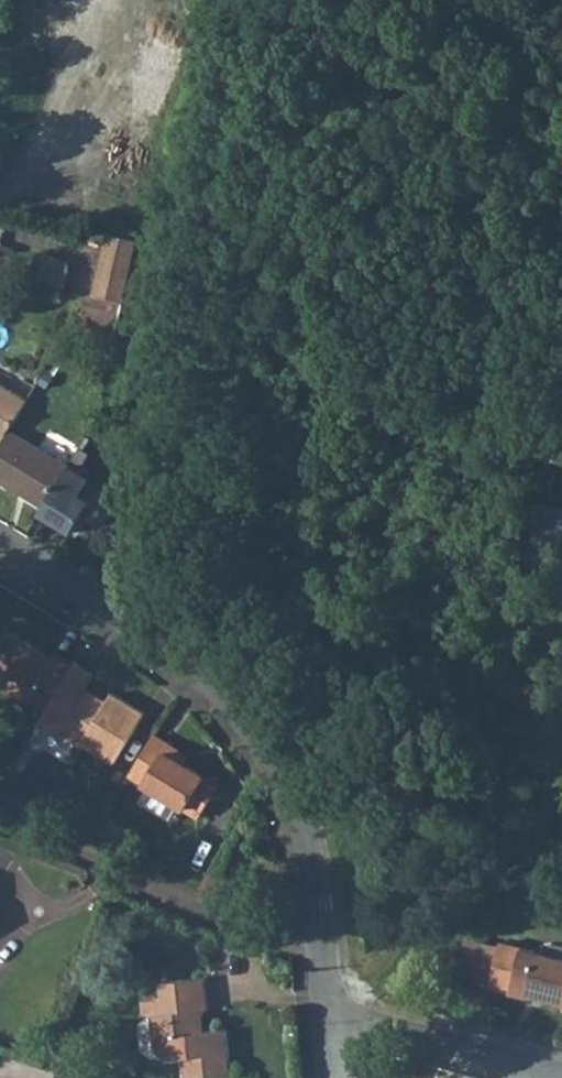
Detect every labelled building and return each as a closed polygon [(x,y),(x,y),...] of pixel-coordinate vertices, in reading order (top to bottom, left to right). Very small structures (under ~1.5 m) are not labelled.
[(95,293),(124,300),(140,238),(110,231),(95,293)] [(51,254),(45,279),(67,285),(73,259),(51,254)] [(111,314),(114,301),(102,298),(99,311),(111,314)] [(9,430),(28,400),(0,383),(0,445),(9,430)] [(0,445),(0,479),(1,478),(44,505),(68,466),(9,430),(0,445)] [(555,452),(553,461),(561,463),(561,453),(555,452)] [(92,477),(70,464),(69,466),(68,466),(44,505),(41,511),(73,531),(93,499),(83,492),(92,477)] [(6,627),(0,637),(0,682),(46,710),(75,661),(57,650),(53,656),(6,627)] [(95,673),(75,661),(46,710),(40,720),(82,745),(83,743),(114,762),(145,712),(112,691),(107,699),(103,707),(98,704),(96,697),(84,690),(86,687),(95,673)] [(107,699),(86,687),(84,690),(96,697),(98,704),(103,707),(107,699)] [(187,755),(153,734),(130,772),(201,815),(219,785),(182,762),(187,755)] [(227,880),(209,872),(201,884),(222,893),(227,880)] [(491,978),(500,944),(465,936),(462,970),(491,978)] [(490,982),(512,988),(511,990),(561,1003),(561,957),(538,951),(501,941),(500,944),(491,978),(490,982)] [(538,951),(561,957),(561,945),(553,942),(544,943),(538,951)] [(186,1077),(232,1073),(227,1028),(205,1030),(203,1008),(209,1008),(205,976),(163,981),(164,997),(144,999),(145,1014),(152,1013),(156,1049),(167,1057),(184,1056),(186,1077)] [(82,1041),(68,1036),(63,1052),(76,1057),(82,1041)]
